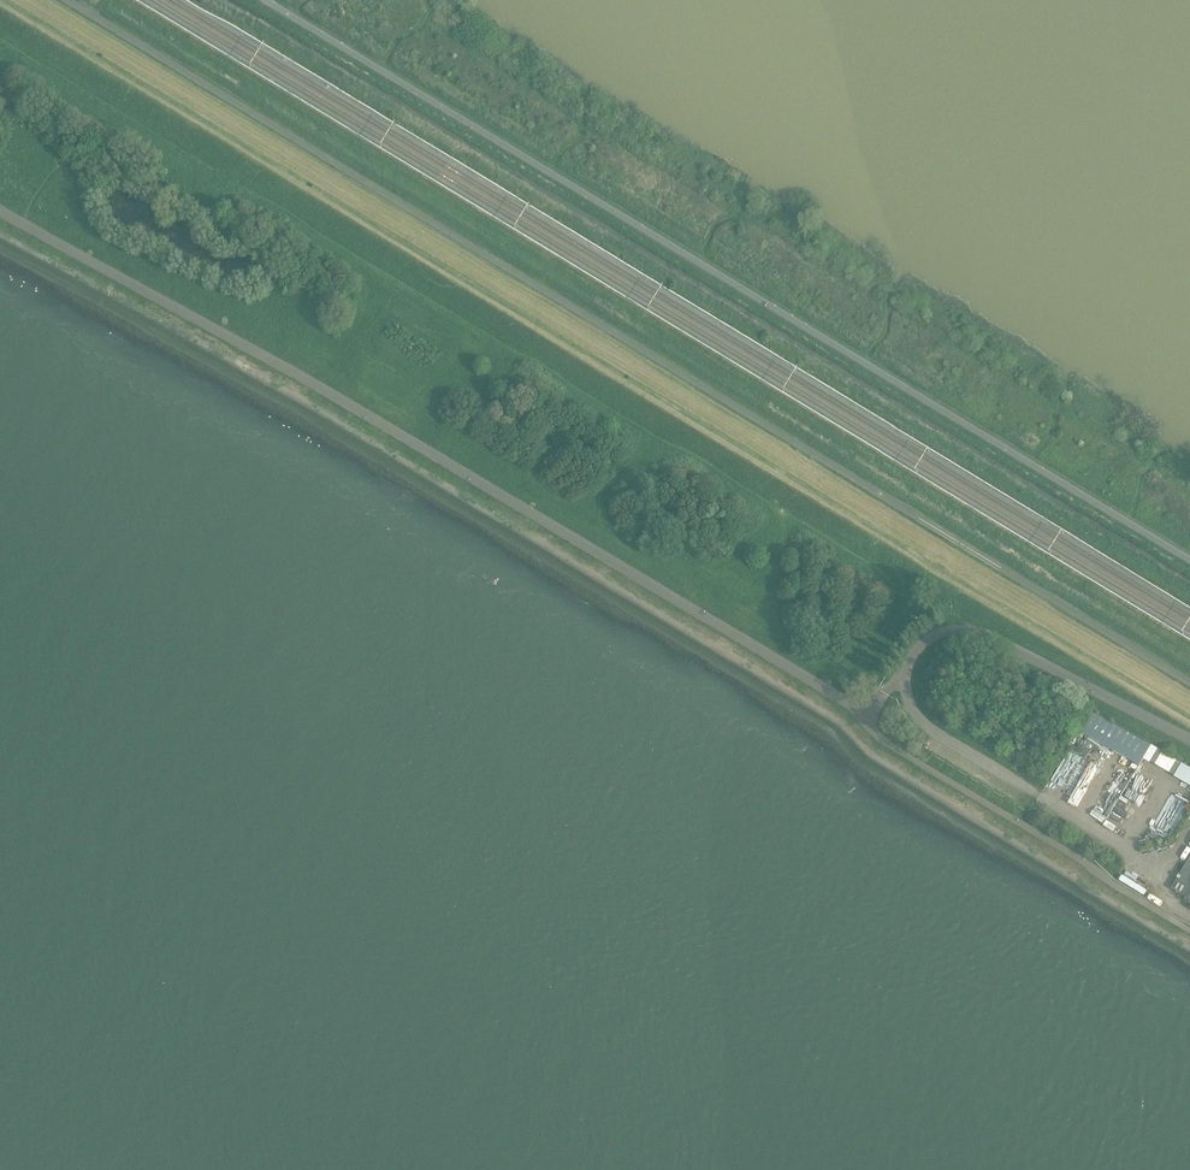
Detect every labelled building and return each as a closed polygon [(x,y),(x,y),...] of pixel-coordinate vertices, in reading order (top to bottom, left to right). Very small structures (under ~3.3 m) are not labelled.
[(1092,711),(1079,733),(1139,767),(1151,745),(1092,711)] [(1174,776),(1189,786),(1189,768),(1182,763),(1174,776)] [(1173,889),(1189,899),(1189,860),(1173,889)]
